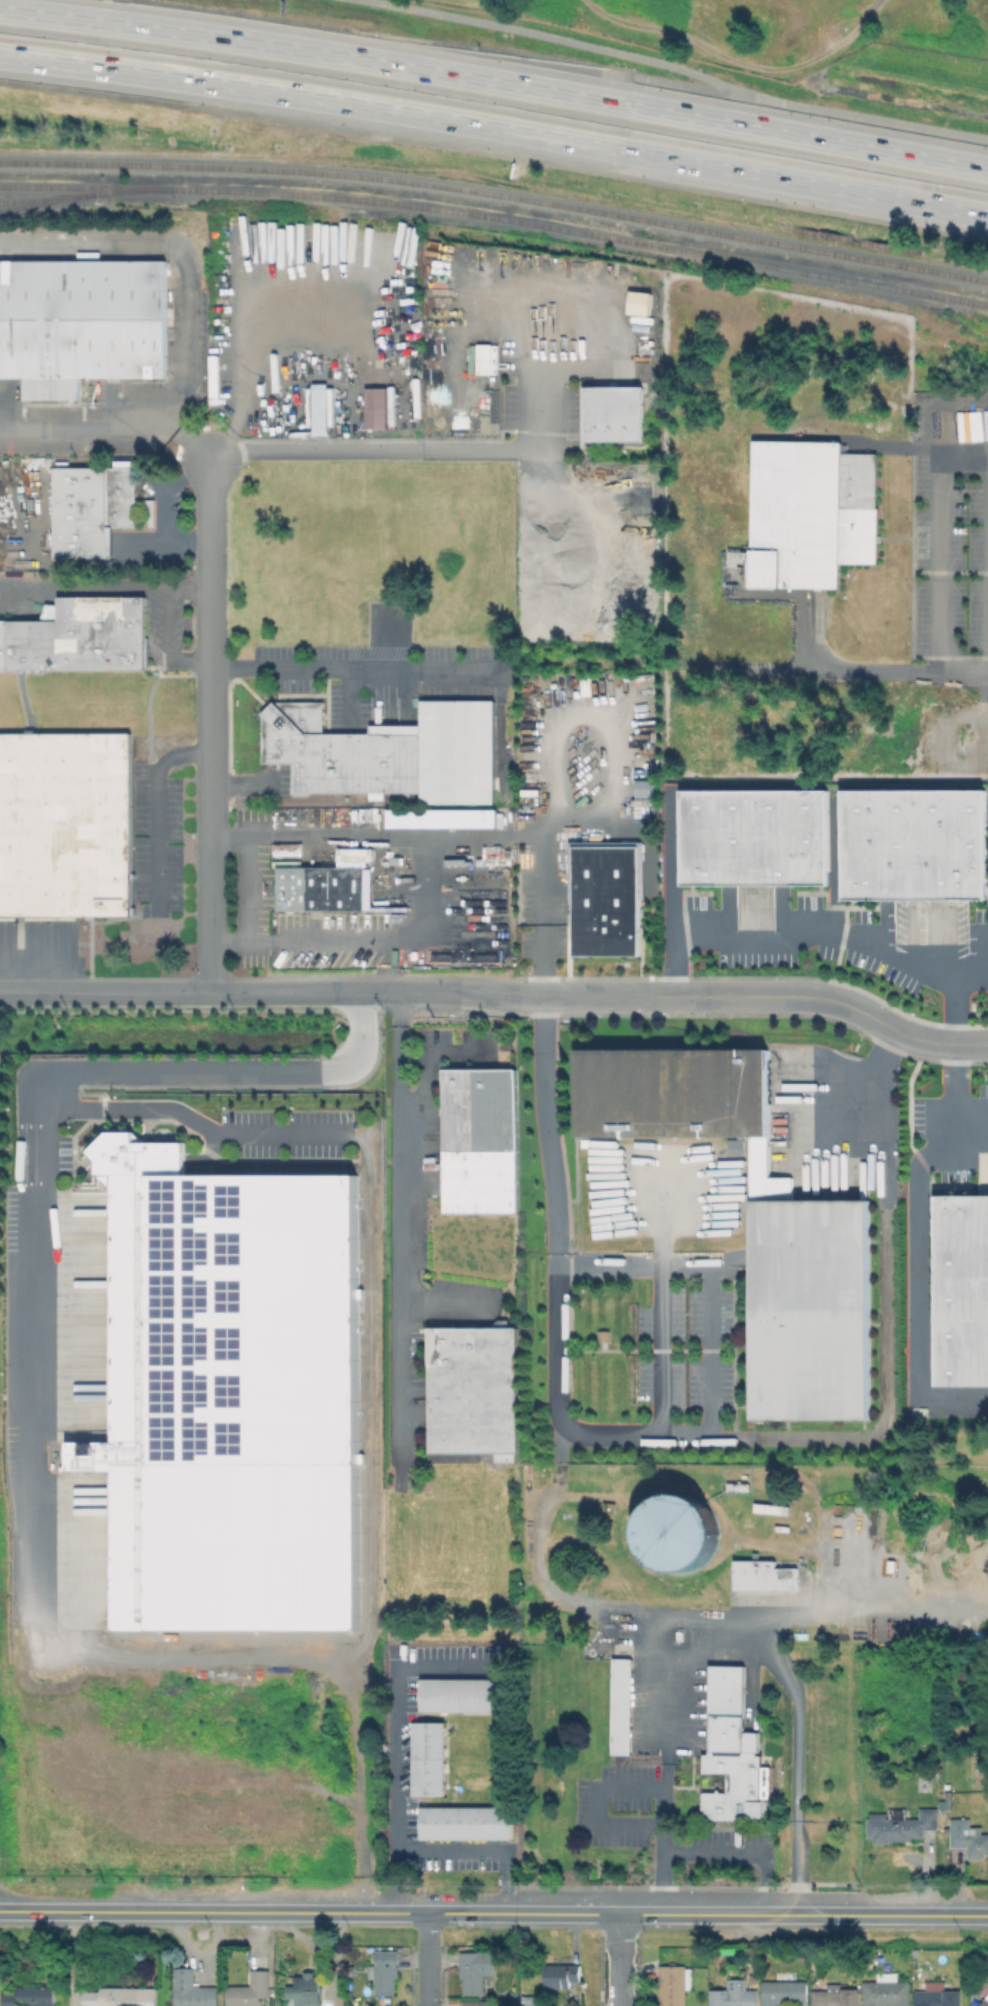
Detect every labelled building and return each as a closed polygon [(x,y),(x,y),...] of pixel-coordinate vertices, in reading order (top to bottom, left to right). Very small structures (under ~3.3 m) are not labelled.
[(5,358),(0,358),(0,261),(29,261),(29,257),(43,257),(43,255),(60,255),(60,261),(94,261),(94,254),(102,254),(102,262),(168,262),(168,379),(81,379),(81,400),(26,400),(26,378),(5,378),(5,358)] [(650,293),(629,290),(626,312),(647,316),(650,293)] [(489,345),(475,344),(475,359),(488,360),(489,345)] [(331,426),(332,384),(311,384),(310,427),(311,427),(311,435),(326,436),(326,426),(331,426)] [(641,385),(641,441),(583,441),(582,386),(641,385)] [(385,387),(363,387),(364,428),(386,428),(385,387)] [(844,453),(842,587),(782,586),(783,549),(755,549),(756,442),(836,443),(836,446),(844,446),(844,453)] [(845,567),(844,453),(878,454),(879,454),(879,568),(845,567)] [(114,527),(109,527),(108,469),(111,469),(111,465),(116,465),(116,460),(136,460),(135,528),(114,527)] [(108,469),(109,527),(114,527),(114,559),(56,558),(57,468),(108,469)] [(782,586),(755,586),(755,549),(783,549),(782,586)] [(24,670),(0,670),(0,621),(45,621),(44,604),(62,604),(62,598),(141,597),(141,602),(147,602),(148,671),(24,671),(24,670)] [(324,734),(369,735),(369,725),(420,725),(421,700),(497,700),(497,804),(420,804),(420,793),(369,793),(369,790),(297,790),(297,765),(259,764),(260,700),(324,701),(324,734)] [(17,919),(0,919),(0,733),(132,732),(133,906),(146,906),(146,916),(77,916),(78,919),(26,919),(26,916),(17,916),(17,919)] [(987,787),(986,898),(970,897),(970,943),(894,942),(894,897),(838,897),(838,786),(987,787)] [(831,788),(830,887),(778,887),(778,929),(735,929),(735,887),(674,886),(675,787),(831,788)] [(500,810),(500,832),(384,831),(384,809),(500,810)] [(576,846),(650,848),(648,959),(574,957),(576,846)] [(366,867),(366,898),(374,898),(374,907),(366,907),(366,911),(287,911),(287,913),(276,913),(276,908),(278,908),(278,894),(275,894),(275,883),(278,883),(278,867),(366,867)] [(771,1048),(771,1142),(576,1141),(577,1046),(771,1048)] [(519,1068),(519,1212),(446,1212),(445,1069),(519,1068)] [(366,1176),(364,1468),(68,1466),(68,1444),(112,1444),(114,1190),(101,1176),(100,1163),(86,1151),(106,1128),(132,1130),(140,1141),(187,1141),(187,1175),(366,1176)] [(743,1138),(728,1139),(728,1155),(743,1154),(743,1138)] [(931,1195),(987,1195),(987,1388),(928,1387),(931,1195)] [(875,1202),(874,1427),(752,1426),(754,1201),(875,1202)] [(519,1327),(519,1453),(515,1453),(515,1461),(503,1461),(503,1469),(496,1469),(496,1462),(495,1462),(495,1453),(431,1453),(431,1327),(519,1327)] [(670,1500),(664,1505),(659,1498),(642,1511),(654,1528),(660,1523),(670,1537),(681,1528),(678,1523),(684,1518),(687,1522),(691,1520),(689,1517),(696,1511),(689,1502),(678,1510),(670,1500)] [(732,1560),(732,1589),(795,1589),(795,1567),(774,1567),(774,1560),(732,1560)] [(634,1659),(632,1754),(613,1753),(615,1658),(634,1659)] [(759,1731),(759,1752),(757,1752),(757,1754),(762,1755),(761,1798),(771,1798),(770,1821),(702,1820),(703,1791),(727,1792),(727,1774),(703,1773),(703,1753),(709,1754),(711,1665),(746,1665),(744,1731),(759,1731)] [(508,1678),(509,1710),(423,1710),(423,1679),(508,1678)] [(446,1722),(446,1795),(415,1795),(415,1722),(446,1722)] [(513,1806),(514,1838),(423,1839),(423,1807),(513,1806)] [(936,1808),(936,1829),(925,1829),(925,1837),(912,1837),(911,1841),(890,1841),(890,1842),(875,1842),(874,1837),(869,1837),(869,1819),(921,1819),(921,1808),(936,1808)] [(984,1834),(987,1834),(987,1853),(985,1853),(985,1857),(969,1857),(969,1847),(951,1847),(951,1831),(970,1831),(970,1827),(984,1827),(984,1834)] [(494,1950),(494,1974),(485,1974),(485,1994),(463,1994),(463,1978),(461,1978),(461,1951),(483,1952),(483,1949),(494,1950)] [(398,1950),(398,1966),(399,1966),(399,1977),(396,1977),(396,1994),(375,1994),(375,1983),(368,1984),(368,1978),(370,1978),(369,1952),(376,1952),(376,1950),(398,1950)] [(581,1964),(581,1981),(570,1981),(571,1988),(546,1988),(545,1964),(581,1964)] [(687,1989),(687,2005),(660,2005),(660,1965),(687,1965),(687,1968),(693,1968),(693,1989),(687,1989)] [(216,1987),(216,2005),(178,2005),(178,1968),(197,1969),(197,1987),(216,1987)] [(261,1997),(261,2005),(228,2005),(228,1986),(251,1986),(251,1969),(270,1969),(270,1998),(261,1997)] [(316,1971),(316,1976),(321,1976),(322,1985),(323,1985),(323,1999),(322,1999),(322,2004),(297,2005),(297,1975),(304,1975),(305,1971),(316,1971)] [(911,1981),(911,2005),(896,2005),(896,2004),(863,2004),(863,1980),(878,1980),(877,1972),(898,1972),(898,1981),(911,1981)] [(758,1989),(758,2005),(711,2005),(711,1989),(727,1989),(727,1979),(747,1979),(747,1989),(758,1989)] [(778,2004),(778,2005),(762,2005),(762,2000),(763,2000),(763,1980),(808,1980),(807,2004),(778,2004)] [(962,1990),(962,2005),(915,2005),(915,1990),(928,1990),(928,1981),(946,1981),(945,1990),(962,1990)] [(857,1987),(857,2005),(809,2005),(810,1990),(825,1990),(826,1982),(839,1983),(839,1987),(857,1987)] [(15,1985),(15,1993),(0,1992),(0,2005),(31,2005),(36,2005),(54,2005),(52,1998),(52,1986),(15,1985)] [(510,1999),(510,1988),(520,1988),(520,1999),(510,1999)] [(155,1990),(155,2005),(84,2005),(84,1992),(104,1993),(104,1990),(155,1990)] [(540,2005),(523,2005),(523,1996),(540,1996),(540,2005)] [(985,1996),(987,1998),(987,2005),(979,2005),(985,1996)]
